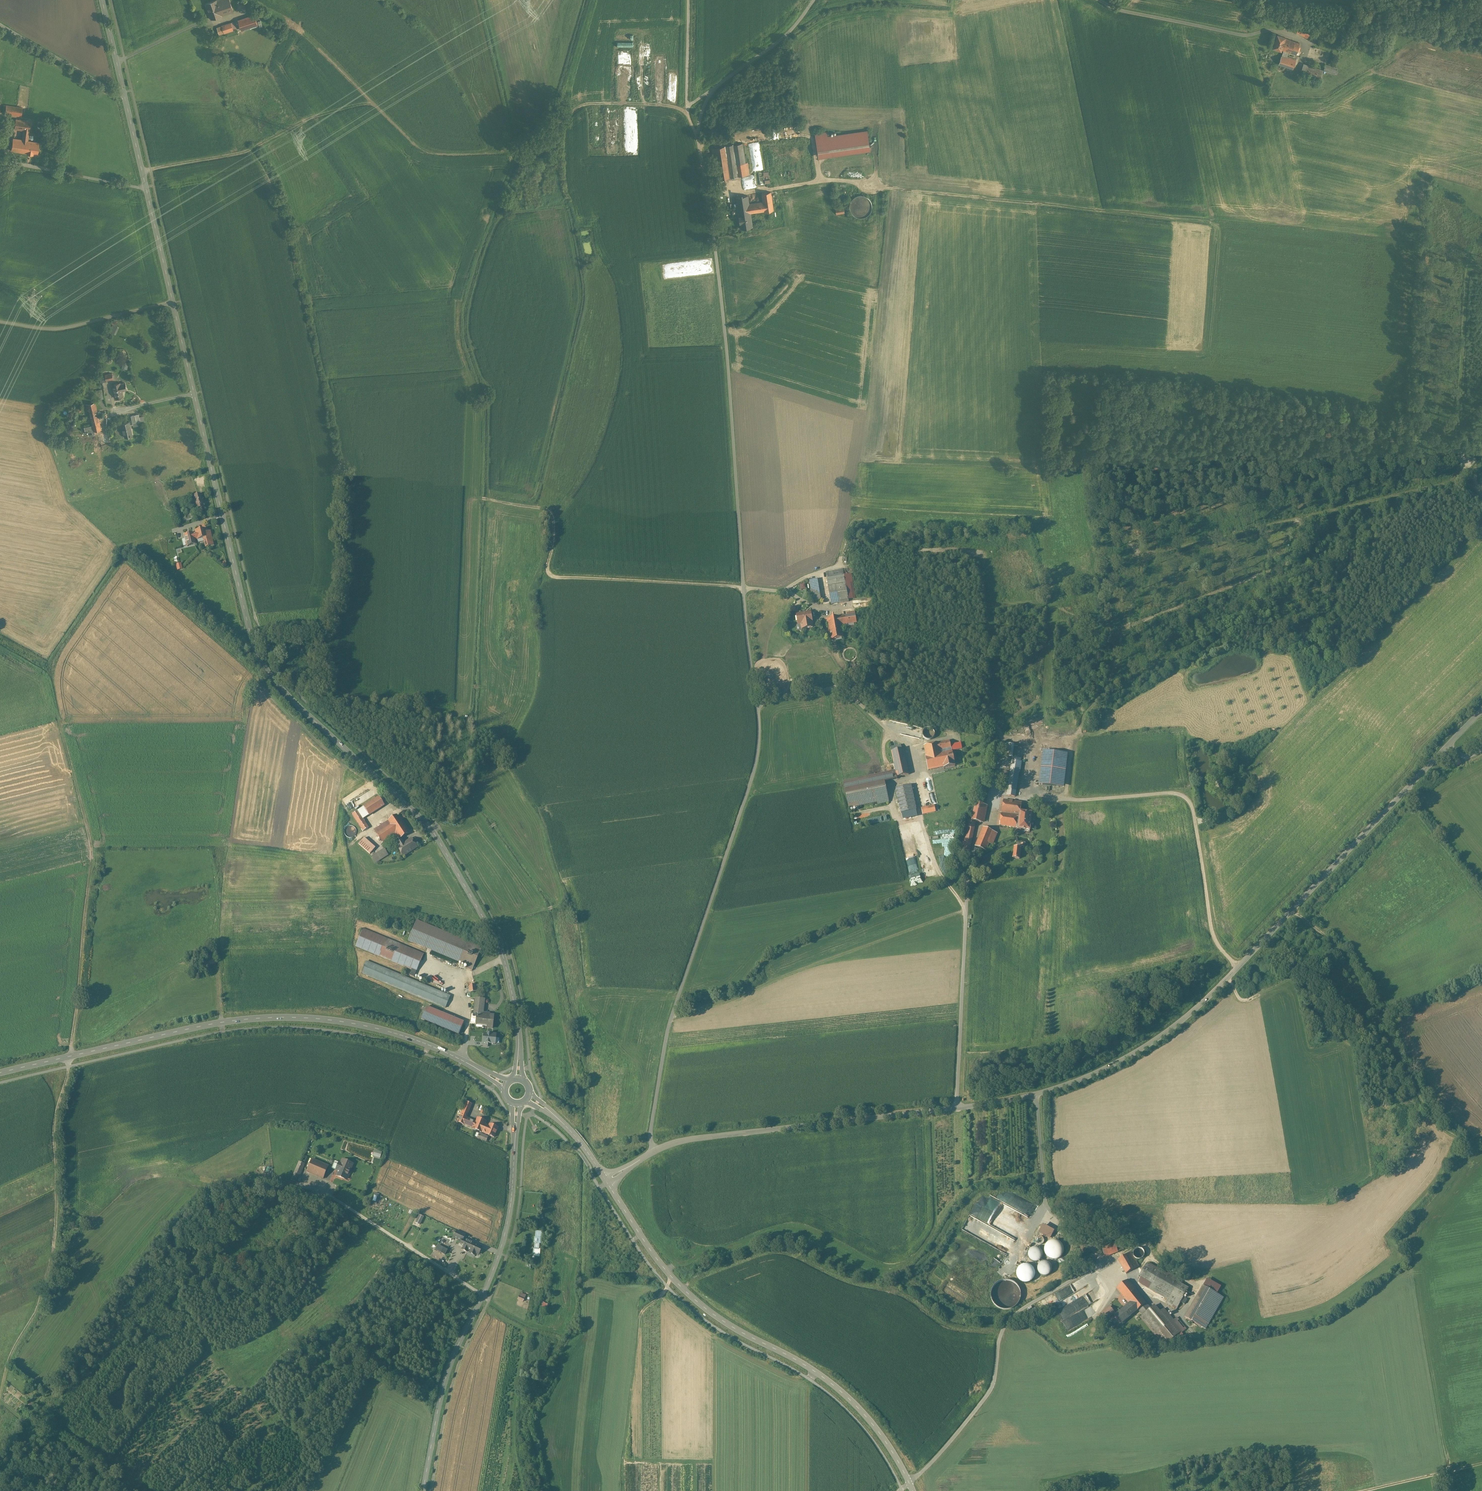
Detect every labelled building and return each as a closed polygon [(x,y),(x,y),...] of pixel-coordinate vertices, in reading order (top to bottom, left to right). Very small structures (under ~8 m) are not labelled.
[(205,4),(211,19),(233,12),(229,0),(216,0),(205,4)] [(254,15),(238,20),(241,30),(257,25),(254,15)] [(1312,27),(1290,17),(1287,21),(1285,26),(1307,37),(1312,27)] [(231,23),(221,26),(224,33),(233,30),(231,23)] [(1325,32),(1316,28),(1314,32),(1323,36),(1325,32)] [(1285,37),(1277,35),(1273,48),(1281,50),(1281,49),(1285,38),(1285,37)] [(1299,43),(1285,38),(1281,49),(1284,50),(1281,56),(1286,58),(1288,51),(1296,54),(1299,43)] [(1281,56),(1278,64),(1293,69),(1295,61),(1286,58),(1281,56)] [(1322,70),(1303,64),(1301,72),(1320,78),(1322,70)] [(1328,65),(1325,65),(1323,70),(1335,74),(1337,68),(1328,65)] [(22,107),(6,105),(5,114),(21,116),(22,112),(22,107)] [(24,130),(22,139),(27,140),(30,121),(16,119),(14,128),(24,130)] [(763,141),(762,129),(749,130),(750,142),(763,141)] [(827,137),(816,139),(819,154),(869,147),(867,132),(827,137)] [(39,142),(27,140),(22,139),(13,138),(10,151),(37,155),(39,142)] [(741,143),(711,148),(716,179),(749,174),(747,162),(744,163),(741,143)] [(770,192),(761,193),(763,202),(764,211),(764,212),(773,210),(770,192)] [(747,195),(735,197),(740,228),(752,227),(750,213),(764,211),(763,202),(748,204),(747,195)] [(858,195),(854,197),(851,201),(850,205),(850,209),(852,213),(856,216),(860,217),(865,216),(868,214),(871,210),(872,206),(871,202),(869,199),(866,196),(862,195),(858,195)] [(109,332),(116,334),(119,327),(112,324),(109,332)] [(123,397),(122,391),(120,384),(120,383),(111,385),(112,390),(114,390),(116,398),(123,397)] [(89,410),(91,417),(98,416),(95,403),(86,405),(87,410),(89,410)] [(139,414),(131,416),(132,424),(140,422),(139,414)] [(92,425),(91,426),(92,431),(94,431),(101,429),(98,416),(91,417),(92,425)] [(129,422),(120,424),(121,430),(123,429),(125,437),(132,436),(129,422)] [(95,434),(94,431),(92,431),(91,426),(84,427),(85,433),(87,432),(88,436),(95,434)] [(109,433),(102,435),(104,444),(111,442),(109,433)] [(204,507),(201,494),(192,497),(193,502),(195,501),(197,509),(204,507)] [(185,515),(186,519),(196,516),(195,512),(192,513),(192,510),(186,511),(187,514),(185,515)] [(192,530),(198,529),(197,525),(188,528),(189,533),(193,532),(192,530)] [(206,532),(205,529),(195,531),(197,540),(204,538),(205,546),(213,544),(210,531),(206,532)] [(843,570),(826,573),(831,604),(848,601),(843,570)] [(817,579),(810,580),(814,601),(820,600),(817,579)] [(811,612),(797,614),(798,625),(801,624),(802,629),(813,627),(811,612)] [(840,616),(828,619),(830,631),(829,631),(830,635),(831,640),(836,639),(836,640),(842,639),(842,638),(843,637),(841,625),(845,624),(846,629),(854,628),(854,623),(857,622),(855,614),(840,617),(840,616)] [(950,740),(924,746),(926,757),(928,770),(943,767),(944,768),(955,766),(952,751),(941,753),(940,751),(951,748),(950,740)] [(1013,744),(1008,743),(1005,755),(1010,756),(1013,744)] [(902,749),(892,752),(894,764),(896,771),(897,777),(909,775),(903,749),(902,749)] [(1068,755),(1043,752),(1039,784),(1064,787),(1068,755)] [(1012,758),(1007,796),(1015,797),(1020,759),(1012,758)] [(882,774),(844,782),(845,790),(849,808),(877,802),(878,804),(889,802),(884,782),(897,779),(897,777),(896,771),(882,774)] [(911,785),(896,788),(901,813),(916,810),(911,785)] [(379,797),(358,811),(363,819),(384,805),(379,797)] [(1022,803),(1004,800),(1002,813),(1001,813),(1000,826),(1018,828),(1020,812),(1022,803)] [(988,806),(975,803),(972,821),(975,822),(984,823),(988,806)] [(934,806),(921,808),(922,814),(936,812),(934,806)] [(369,828),(363,819),(358,811),(352,814),(363,831),(369,828)] [(1020,812),(1018,828),(1018,829),(1025,830),(1025,831),(1023,831),(1023,832),(1025,832),(1029,832),(1030,830),(1031,823),(1030,823),(1030,824),(1029,824),(1029,820),(1031,820),(1035,821),(1035,814),(1020,812)] [(396,815),(388,821),(396,833),(394,834),(398,840),(400,839),(408,834),(396,815)] [(967,820),(960,850),(969,852),(975,822),(972,821),(967,820)] [(382,842),(394,834),(396,833),(388,821),(374,830),(382,842)] [(352,826),(350,826),(348,827),(346,828),(345,830),(344,832),(345,834),(346,836),(348,837),(350,838),(352,838),(354,837),(355,835),(356,833),(356,831),(355,829),(354,827),(352,826)] [(997,833),(983,828),(975,847),(984,850),(986,851),(987,849),(989,843),(992,845),(997,833)] [(358,844),(369,854),(375,847),(364,837),(358,844)] [(404,844),(400,839),(398,840),(394,843),(398,848),(404,844)] [(411,839),(404,844),(398,848),(403,856),(417,847),(411,839)] [(371,856),(375,863),(388,855),(384,848),(371,856)] [(418,921),(409,941),(458,961),(456,964),(472,970),(482,947),(418,921)] [(424,955),(363,929),(355,946),(411,969),(409,975),(414,977),(424,955)] [(208,968),(217,965),(214,953),(204,957),(208,968)] [(450,997),(365,962),(361,972),(445,1008),(450,997)] [(474,1013),(476,1013),(476,1006),(483,1007),(484,999),(476,998),(474,1013)] [(464,1022),(427,1006),(421,1019),(459,1035),(464,1022)] [(482,1015),(483,1007),(476,1006),(476,1013),(477,1013),(476,1024),(488,1025),(487,1028),(492,1028),(493,1015),(489,1015),(489,1016),(482,1015)] [(483,1033),(482,1043),(496,1045),(497,1034),(483,1033)] [(469,1126),(472,1120),(466,1118),(470,1107),(464,1105),(462,1109),(463,1110),(460,1117),(458,1123),(464,1125),(464,1124),(469,1126)] [(481,1132),(484,1125),(485,1122),(477,1118),(476,1121),(473,1128),(473,1129),(481,1132)] [(489,1126),(485,1134),(494,1138),(498,1128),(489,1124),(489,1126)] [(487,1137),(479,1134),(477,1138),(486,1142),(487,1137)] [(375,1150),(373,1157),(380,1159),(382,1152),(375,1150)] [(307,1172),(323,1179),(328,1166),(312,1160),(307,1172)] [(350,1171),(353,1164),(342,1160),(341,1164),(339,1163),(336,1170),(338,1171),(336,1176),(346,1180),(348,1175),(350,1174),(350,1173),(350,1171)] [(297,1183),(305,1164),(299,1162),(292,1181),(297,1183)] [(420,1225),(424,1217),(418,1214),(416,1217),(418,1218),(415,1223),(413,1222),(411,1226),(420,1230),(422,1226),(420,1225)] [(1053,1230),(1041,1224),(1038,1232),(1050,1238),(1053,1230)] [(460,1244),(464,1246),(466,1240),(463,1239),(465,1235),(453,1229),(452,1231),(456,1233),(453,1238),(460,1241),(461,1239),(462,1240),(460,1244)] [(1036,1243),(1037,1244),(1038,1245),(1039,1245),(1040,1244),(1042,1244),(1042,1243),(1043,1242),(1043,1241),(1043,1240),(1043,1239),(1043,1238),(1042,1237),(1041,1236),(1040,1236),(1038,1236),(1037,1236),(1036,1237),(1036,1238),(1035,1239),(1035,1240),(1035,1241),(1035,1242),(1036,1243)] [(482,1248),(466,1240),(464,1246),(462,1250),(467,1252),(468,1250),(471,1251),(470,1254),(474,1256),(475,1253),(479,1255),(482,1248)] [(1058,1241),(1055,1240),(1051,1241),(1048,1242),(1046,1245),(1045,1248),(1045,1251),(1046,1254),(1048,1257),(1051,1259),(1054,1259),(1057,1259),(1060,1257),(1062,1255),(1064,1252),(1064,1248),(1063,1245),(1061,1243),(1058,1241)] [(1114,1243),(1101,1248),(1105,1257),(1118,1252),(1114,1243)] [(445,1254),(448,1249),(437,1244),(435,1250),(445,1254)] [(1042,1256),(1042,1254),(1042,1252),(1040,1250),(1038,1249),(1036,1248),(1034,1248),(1032,1249),(1030,1250),(1029,1252),(1028,1255),(1028,1257),(1029,1259),(1031,1261),(1033,1262),(1035,1262),(1038,1262),(1040,1260),(1041,1259),(1042,1256)] [(1135,1250),(1134,1252),(1133,1253),(1134,1255),(1134,1256),(1135,1258),(1136,1259),(1138,1259),(1139,1259),(1141,1259),(1142,1258),(1144,1257),(1144,1256),(1145,1254),(1145,1253),(1144,1251),(1143,1250),(1142,1249),(1140,1248),(1139,1248),(1137,1248),(1136,1249),(1135,1250)] [(1131,1252),(1118,1260),(1126,1273),(1138,1267),(1131,1252)] [(1052,1271),(1052,1268),(1051,1266),(1050,1264),(1048,1263),(1046,1262),(1044,1262),(1041,1263),(1039,1264),(1038,1267),(1038,1269),(1038,1271),(1039,1273),(1041,1275),(1043,1276),(1045,1276),(1048,1276),(1050,1275),(1051,1273),(1052,1271)] [(1189,1288),(1146,1264),(1140,1276),(1152,1283),(1147,1292),(1176,1309),(1189,1288)] [(1029,1265),(1026,1265),(1023,1265),(1020,1267),(1018,1269),(1017,1272),(1017,1275),(1018,1278),(1020,1281),(1023,1282),(1026,1283),(1029,1282),(1032,1281),(1034,1279),(1035,1276),(1035,1273),(1034,1270),(1032,1267),(1029,1265)] [(1000,1280),(996,1288),(997,1306),(997,1305),(1002,1309),(1015,1308),(1021,1298),(1020,1286),(1010,1280),(1000,1280)] [(1116,1288),(1129,1304),(1136,1312),(1138,1310),(1144,1315),(1141,1317),(1155,1335),(1173,1321),(1164,1308),(1160,1312),(1154,1306),(1151,1308),(1128,1280),(1116,1288)] [(1207,1280),(1203,1287),(1217,1294),(1220,1287),(1207,1280)] [(1085,1287),(1069,1295),(1065,1288),(1056,1293),(1063,1306),(1088,1293),(1085,1287)] [(1217,1294),(1203,1287),(1186,1318),(1205,1329),(1223,1297),(1217,1294)] [(1121,1323),(1136,1312),(1129,1304),(1115,1316),(1121,1323)] [(1114,1313),(1109,1307),(1098,1315),(1104,1322),(1114,1313)]
